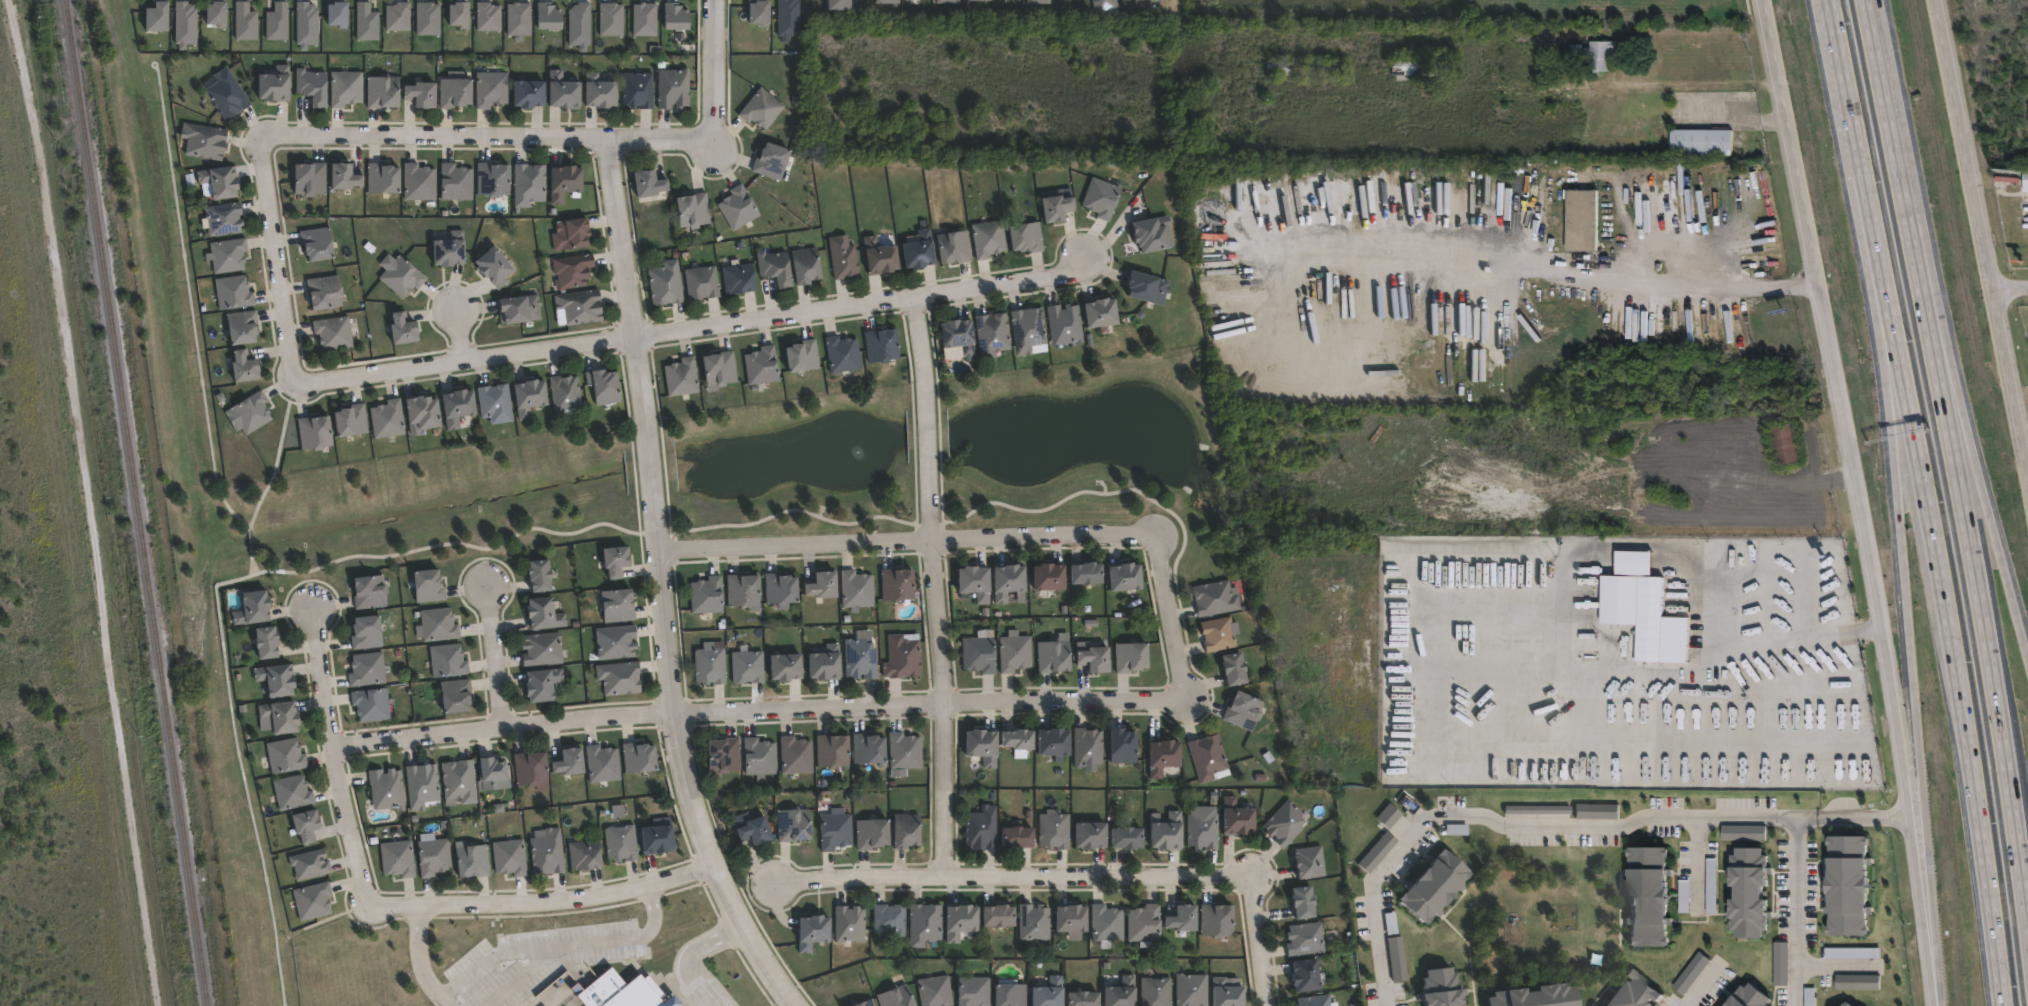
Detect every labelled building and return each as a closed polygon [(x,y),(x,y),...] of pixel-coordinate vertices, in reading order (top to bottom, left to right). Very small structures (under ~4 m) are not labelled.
[(778,1),(778,0),(797,0),(797,1),(800,1),(799,36),(789,36),(789,43),(782,43),(782,36),(778,36),(778,1)] [(830,10),(830,0),(851,0),(851,10),(830,10)] [(1097,12),(1093,0),(1117,0),(1119,6),(1097,12)] [(168,31),(146,31),(146,8),(156,8),(156,1),(169,1),(168,9),(168,31)] [(188,2),(188,4),(194,4),(194,8),(197,8),(196,44),(186,44),(186,50),(179,50),(179,44),(175,44),(175,8),(175,1),(188,2)] [(226,24),(226,28),(218,28),(218,24),(207,24),(207,4),(213,4),(213,1),(227,1),(227,4),(227,24),(226,24)] [(249,1),(249,11),(257,12),(257,40),(235,39),(236,11),(236,1),(249,1)] [(769,24),(769,27),(761,27),(761,24),(751,24),(751,3),(757,4),(757,1),(771,1),(771,4),(770,24),(769,24)] [(287,40),(266,39),(266,12),(274,12),(274,2),(288,2),(287,12),(287,40)] [(309,2),(309,4),(315,4),(315,9),(318,9),(318,44),(307,44),(307,51),(300,51),(300,44),(296,44),(297,8),(297,2),(309,2)] [(348,25),(348,28),(339,28),(339,25),(328,25),(328,5),(334,5),(334,2),(348,2),(348,5),(348,25)] [(370,2),(370,12),(378,12),(378,40),(357,40),(357,12),(357,2),(370,2)] [(410,31),(386,30),(386,6),(393,6),(393,5),(397,5),(397,2),(410,2),(410,6),(410,31)] [(434,2),(434,4),(440,4),(440,35),(416,35),(417,4),(417,3),(428,3),(429,2),(434,2)] [(468,25),(468,28),(459,28),(460,25),(449,25),(450,5),(455,5),(456,2),(469,3),(469,5),(469,25),(468,25)] [(490,2),(490,4),(494,4),(494,6),(501,6),(501,30),(477,30),(477,6),(477,2),(490,2)] [(519,2),(519,3),(531,3),(531,5),(531,35),(507,35),(508,4),(514,4),(514,2),(519,2)] [(587,45),(587,51),(580,51),(580,45),(569,45),(569,9),(572,9),(572,5),(578,5),(578,2),(590,2),(590,9),(590,45),(587,45)] [(550,3),(550,5),(556,6),(556,10),(562,10),(562,29),(555,29),(550,29),(537,29),(537,3),(550,3)] [(617,3),(617,5),(623,5),(623,36),(600,35),(600,4),(600,3),(612,3),(617,3)] [(657,36),(633,36),(634,4),(642,4),(642,3),(657,3),(657,4),(657,36)] [(679,3),(679,6),(683,6),(683,10),(689,10),(689,29),(664,29),(664,10),(664,3),(679,3)] [(1617,42),(1617,60),(1612,60),(1611,71),(1601,71),(1601,77),(1591,77),(1591,58),(1571,58),(1571,45),(1584,45),(1584,48),(1591,48),(1591,41),(1617,42)] [(1454,76),(1412,76),(1412,83),(1398,83),(1398,75),(1392,75),(1392,57),(1454,57),(1454,76)] [(287,65),(286,100),(275,100),(275,101),(263,101),(263,99),(255,99),(256,75),(274,75),(274,65),(287,65)] [(250,104),(224,122),(203,91),(217,81),(212,75),(225,67),(250,104)] [(324,72),(324,109),(309,108),(309,96),(300,96),(300,94),(294,94),(295,68),(304,68),(304,72),(324,72)] [(689,69),(689,106),(681,106),(681,109),(675,109),(675,104),(670,104),(670,110),(657,109),(658,70),(680,71),(680,69),(689,69)] [(578,83),(578,110),(568,109),(568,107),(566,107),(566,109),(560,108),(560,107),(557,107),(557,108),(551,108),(551,107),(547,107),(548,70),(562,70),(562,82),(578,83)] [(353,103),(353,105),(348,105),(348,104),(343,104),(343,109),(330,109),(331,72),(361,72),(361,103),(353,103)] [(615,83),(614,107),(608,107),(608,109),(595,109),(595,107),(584,107),(584,72),(595,73),(594,82),(615,83)] [(489,110),(475,110),(476,73),(507,73),(506,104),(499,104),(499,105),(489,105),(489,110)] [(632,73),(632,75),(640,75),(640,74),(652,74),(652,109),(639,109),(639,107),(635,107),(635,110),(628,110),(628,106),(622,106),(623,73),(632,73)] [(397,78),(397,108),(366,108),(366,78),(397,78)] [(453,109),(439,109),(439,80),(470,79),(470,105),(463,105),(463,107),(453,107),(453,109)] [(532,107),(532,109),(518,109),(518,107),(511,107),(511,82),(543,82),(542,107),(532,107)] [(433,83),(433,109),(413,109),(413,101),(401,101),(401,86),(413,86),(413,84),(433,83)] [(784,107),(764,131),(759,127),(758,128),(750,121),(748,124),(737,115),(761,87),(784,107)] [(227,131),(225,142),(223,141),(220,161),(184,155),(187,137),(180,136),(182,123),(227,131)] [(1734,156),(1673,155),(1674,130),(1735,131),(1734,156)] [(766,144),(789,151),(780,180),(752,171),(756,158),(758,159),(761,149),(764,150),(766,144)] [(324,163),(324,195),(313,195),(313,197),(302,197),(302,195),(292,195),(292,184),(294,184),(294,176),(292,176),(292,165),(311,165),(311,163),(324,163)] [(398,168),(397,194),(367,193),(367,187),(366,187),(367,163),(378,164),(378,166),(390,167),(390,168),(398,168)] [(416,163),(416,169),(421,169),(421,167),(428,167),(428,169),(435,169),(435,200),(403,200),(403,191),(405,191),(405,184),(403,184),(403,163),(416,163)] [(454,164),(454,169),(458,169),(458,167),(464,167),(464,170),(471,170),(471,200),(439,200),(439,164),(454,164)] [(489,164),(489,166),(508,166),(508,196),(497,196),(497,198),(487,198),(487,196),(477,196),(477,164),(489,164)] [(348,165),(349,176),(360,176),(360,186),(349,187),(349,190),(329,190),(328,165),(348,165)] [(527,165),(545,165),(544,202),(528,202),(528,208),(514,208),(515,165),(527,165)] [(231,167),(232,178),(234,178),(235,191),(233,191),(234,198),(209,201),(207,183),(197,185),(196,172),(231,167)] [(574,167),(574,168),(579,168),(579,193),(563,194),(563,205),(550,205),(549,168),(560,168),(560,167),(574,167)] [(653,171),(654,182),(666,180),(667,191),(655,193),(656,197),(636,199),(632,174),(653,171)] [(1121,189),(1109,223),(1096,218),(1097,214),(1094,213),(1093,213),(1088,211),(1089,210),(1081,207),(1092,178),(1121,189)] [(759,215),(732,231),(716,205),(722,201),(722,200),(731,194),(729,191),(740,184),(759,215)] [(1600,252),(1570,252),(1570,191),(1600,191),(1600,252)] [(698,225),(698,229),(689,230),(689,227),(679,228),(675,199),(692,197),(692,194),(706,192),(710,224),(698,225)] [(1061,196),(1062,200),(1073,198),(1075,212),(1064,213),(1065,221),(1045,224),(1041,199),(1061,196)] [(238,215),(239,220),(241,220),(242,227),(239,227),(240,233),(208,239),(203,208),(239,202),(241,215),(238,215)] [(1556,241),(1534,241),(1534,206),(1556,206),(1556,241)] [(1169,227),(1173,248),(1168,249),(1169,249),(1142,255),(1140,248),(1138,249),(1137,244),(1134,244),(1132,236),(1134,235),(1131,224),(1169,217),(1171,226),(1169,227)] [(588,247),(553,252),(551,234),(555,234),(554,224),(585,219),(588,237),(587,237),(588,247)] [(990,260),(976,262),(972,225),(1002,221),(1006,251),(1000,252),(1000,254),(990,256),(990,260)] [(1039,222),(1043,252),(1031,254),(1031,251),(1019,253),(1019,252),(1011,253),(1008,226),(1039,222)] [(328,227),(332,259),(306,263),(305,257),(304,257),(303,251),(302,251),(301,245),(300,245),(298,231),(328,227)] [(923,269),(912,270),(911,269),(904,270),(901,244),(909,243),(909,238),(918,237),(917,230),(930,228),(935,265),(923,267),(923,269)] [(449,265),(449,269),(437,269),(437,266),(431,266),(431,241),(438,241),(438,231),(462,231),(462,265),(449,265)] [(971,262),(940,266),(936,235),(967,231),(971,262)] [(847,235),(849,246),(854,245),(859,278),(835,281),(829,238),(847,235)] [(876,236),(878,248),(894,246),(898,270),(892,271),(892,273),(879,275),(879,273),(867,275),(864,251),(865,250),(863,238),(876,236)] [(242,252),(242,257),(243,257),(244,264),(242,264),(243,270),(214,275),(209,243),(245,238),(247,251),(242,252)] [(504,278),(508,282),(497,291),(493,287),(492,288),(484,278),(483,279),(474,269),(475,268),(472,264),(492,247),(512,271),(504,278)] [(809,286),(796,288),(791,252),(816,249),(821,281),(808,282),(809,286)] [(764,251),(765,255),(786,252),(791,288),(784,289),(784,290),(777,290),(775,277),(765,279),(765,278),(760,278),(756,252),(764,251)] [(587,268),(587,274),(588,273),(589,279),(585,280),(586,286),(559,290),(556,275),(555,275),(552,260),(591,254),(593,267),(587,268)] [(426,279),(417,290),(413,286),(402,300),(378,279),(398,255),(426,279)] [(683,303),(652,307),(647,270),(662,268),(662,262),(677,260),(683,303)] [(744,295),(732,297),(732,295),(725,296),(722,268),(750,264),(754,292),(743,293),(744,295)] [(719,298),(708,300),(708,298),(700,299),(700,301),(689,303),(685,270),(715,266),(719,298)] [(1170,287),(1168,294),(1166,294),(1162,307),(1152,304),(1152,305),(1127,298),(1129,291),(1127,291),(1128,286),(1127,285),(1131,271),(1169,282),(1168,286),(1170,287)] [(336,275),(338,288),(341,288),(343,296),(338,297),(339,307),(309,312),(305,280),(336,275)] [(244,276),(245,282),(247,282),(248,289),(247,289),(247,293),(252,292),(254,307),(218,312),(214,280),(244,276)] [(599,291),(603,322),(565,327),(563,311),(556,312),(554,297),(599,291)] [(537,295),(537,299),(539,299),(540,307),(539,307),(540,320),(527,322),(527,323),(502,326),(500,314),(499,314),(497,301),(537,295)] [(1108,300),(1108,301),(1115,300),(1118,325),(1087,329),(1084,305),(1095,304),(1095,301),(1108,300)] [(1070,304),(1070,307),(1078,305),(1084,343),(1076,344),(1076,343),(1052,346),(1047,307),(1060,305),(1060,311),(1065,310),(1065,305),(1070,304)] [(1042,309),(1047,345),(1046,345),(1047,352),(1032,355),(1016,357),(1010,312),(1032,309),(1032,310),(1042,309)] [(253,343),(230,347),(225,315),(255,311),(257,324),(253,325),(254,337),(252,337),(253,343)] [(405,313),(406,323),(415,322),(417,336),(415,336),(416,344),(390,347),(387,327),(391,327),(389,315),(405,313)] [(1006,313),(1011,350),(994,352),(995,358),(981,361),(974,317),(988,315),(988,316),(1006,313)] [(348,317),(352,348),(321,353),(320,346),(318,346),(317,339),(319,339),(318,335),(314,335),(312,322),(348,317)] [(958,320),(958,322),(970,321),(975,357),(962,359),(960,348),(943,350),(940,325),(945,324),(945,322),(958,320)] [(894,330),(899,358),(888,360),(889,362),(868,365),(864,333),(877,331),(877,332),(894,330)] [(838,336),(839,341),(849,339),(849,341),(856,340),(861,370),(830,375),(825,338),(838,336)] [(819,369),(787,373),(784,349),(790,348),(790,346),(801,345),(801,342),(815,340),(819,369)] [(769,382),(770,387),(762,388),(762,383),(747,384),(744,355),(750,355),(750,353),(760,351),(759,347),(774,345),(778,381),(769,382)] [(717,390),(707,391),(702,353),(733,349),(737,381),(725,383),(725,386),(717,387),(717,390)] [(246,350),(247,361),(255,360),(256,374),(256,381),(237,383),(238,383),(231,384),(230,370),(227,370),(225,358),(231,357),(230,352),(241,351),(241,350),(246,350)] [(694,355),(699,392),(667,396),(663,365),(670,364),(669,362),(676,362),(681,362),(680,357),(694,355)] [(603,367),(603,370),(607,370),(607,371),(615,369),(620,401),(595,405),(592,384),(586,385),(584,372),(590,371),(590,369),(603,367)] [(559,374),(559,376),(570,374),(571,376),(576,375),(580,407),(579,408),(572,409),(572,408),(562,409),(563,413),(553,415),(548,376),(559,374)] [(535,377),(536,379),(542,378),(545,403),(529,406),(531,418),(518,420),(513,383),(522,381),(522,379),(535,377)] [(507,382),(512,413),(479,418),(475,386),(489,384),(489,386),(495,386),(494,384),(507,382)] [(464,387),(464,389),(470,388),(474,412),(457,415),(459,428),(447,430),(445,417),(444,418),(440,392),(451,391),(451,389),(464,387)] [(271,420),(256,429),(255,429),(246,434),(241,427),(235,431),(224,413),(260,390),(267,402),(263,404),(269,413),(267,414),(271,420)] [(419,393),(420,395),(428,394),(428,398),(434,397),(439,425),(418,429),(419,434),(410,436),(408,423),(406,423),(402,398),(414,396),(414,394),(419,393)] [(399,397),(404,434),(374,438),(373,433),(371,433),(367,408),(376,407),(375,404),(382,404),(386,404),(385,399),(399,397)] [(367,431),(335,436),(331,410),(337,409),(337,407),(363,403),(367,431)] [(321,447),(322,450),(313,451),(313,447),(300,449),(296,418),(326,414),(331,445),(321,447)] [(1805,461),(1780,465),(1773,426),(1798,422),(1805,461)] [(621,566),(622,578),(607,579),(606,567),(603,567),(601,548),(626,545),(628,566),(621,566)] [(1604,575),(1603,624),(1638,625),(1637,661),(1663,662),(1665,577),(1654,577),(1654,552),(1619,551),(1618,576),(1604,575)] [(550,590),(529,592),(526,560),(547,558),(550,590)] [(1095,561),(1096,563),(1101,563),(1102,582),(1071,584),(1070,564),(1082,563),(1082,562),(1088,562),(1088,561),(1095,561)] [(1133,561),(1133,564),(1140,563),(1142,587),(1111,591),(1109,566),(1120,565),(1120,563),(1133,561)] [(1043,562),(1053,562),(1053,564),(1064,564),(1065,590),(1056,590),(1056,597),(1036,598),(1036,590),(1034,590),(1033,565),(1040,565),(1040,562),(1043,562)] [(1018,563),(1018,566),(1024,565),(1025,591),(1024,591),(1025,603),(1017,603),(1016,591),(1008,591),(1008,603),(995,603),(995,592),(994,592),(993,566),(996,566),(1004,566),(1004,564),(1018,563)] [(977,565),(977,566),(988,566),(989,604),(977,604),(976,591),(958,592),(957,568),(964,567),(964,565),(977,565)] [(436,567),(437,574),(439,574),(440,586),(444,585),(445,599),(415,603),(411,571),(436,567)] [(912,568),(913,599),(903,599),(903,602),(894,603),(894,599),(882,600),(881,568),(893,568),(893,569),(912,568)] [(855,569),(855,574),(866,573),(866,574),(872,574),(874,606),(842,607),(841,570),(855,569)] [(834,570),(836,597),(815,598),(815,595),(803,595),(802,583),(815,582),(814,572),(834,570)] [(777,572),(777,575),(790,575),(790,576),(796,576),(797,602),(766,603),(765,573),(777,572)] [(758,574),(759,612),(748,612),(747,605),(728,606),(726,575),(739,574),(739,575),(758,574)] [(382,575),(383,584),(386,583),(387,594),(384,594),(385,606),(355,609),(352,577),(382,575)] [(721,575),(722,612),(690,614),(689,582),(696,582),(696,580),(703,580),(708,580),(707,576),(721,575)] [(1229,579),(1231,590),(1237,589),(1241,609),(1199,618),(1196,604),(1193,586),(1229,579)] [(269,620),(232,625),(230,612),(241,611),(238,592),(264,588),(269,620)] [(629,588),(630,595),(631,595),(632,606),(633,605),(635,620),(604,623),(602,610),(600,611),(599,601),(601,601),(601,598),(596,599),(595,592),(600,592),(600,591),(629,588)] [(551,595),(553,614),(565,613),(566,626),(527,629),(525,605),(526,605),(526,598),(551,595)] [(450,606),(450,614),(453,613),(454,620),(452,620),(453,625),(458,624),(459,637),(423,642),(419,610),(450,606)] [(381,647),(352,651),(350,635),(352,635),(350,623),(352,623),(351,618),(377,614),(381,647)] [(1231,616),(1237,648),(1207,654),(1204,640),(1205,640),(1204,634),(1203,634),(1201,622),(1231,616)] [(630,639),(631,642),(635,641),(636,649),(634,649),(635,656),(598,660),(595,628),(635,624),(636,639),(630,639)] [(272,625),(273,632),(274,631),(275,638),(274,638),(275,645),(277,656),(257,659),(253,628),(272,625)] [(559,631),(562,664),(550,665),(550,662),(522,665),(521,653),(526,652),(526,648),(520,649),(519,642),(523,642),(523,635),(559,631)] [(1050,673),(1039,673),(1038,642),(1059,641),(1058,632),(1070,632),(1071,671),(1050,671),(1050,673)] [(903,633),(903,635),(917,634),(920,676),(889,678),(889,677),(882,677),(882,663),(888,662),(887,634),(903,633)] [(1014,673),(1001,674),(1000,636),(1030,636),(1031,667),(1024,667),(1024,668),(1014,669),(1014,673)] [(994,637),(995,674),(981,674),(981,669),(964,670),(963,638),(994,637)] [(865,638),(865,642),(872,642),(872,649),(875,649),(877,679),(864,680),(863,674),(859,674),(859,678),(853,679),(853,676),(845,676),(843,639),(865,638)] [(459,642),(460,650),(462,650),(463,656),(462,656),(462,661),(467,660),(469,674),(432,678),(428,646),(459,642)] [(1130,673),(1117,673),(1116,644),(1147,642),(1148,668),(1143,668),(1143,669),(1130,670),(1130,673)] [(838,643),(840,679),(827,679),(815,679),(815,678),(808,678),(807,653),(827,652),(827,643),(838,643)] [(1109,646),(1110,672),(1090,673),(1089,665),(1079,666),(1078,650),(1089,650),(1089,647),(1109,646)] [(724,648),(725,684),(714,685),(714,682),(708,683),(708,684),(700,685),(700,682),(696,682),(695,649),(703,649),(703,650),(714,649),(714,648),(724,648)] [(382,651),(385,682),(365,684),(365,685),(348,687),(347,673),(351,673),(351,668),(350,668),(349,662),(352,662),(351,654),(382,651)] [(762,651),(763,653),(765,652),(765,666),(763,666),(764,682),(751,683),(751,682),(745,682),(745,683),(732,683),(731,652),(762,651)] [(1241,651),(1248,682),(1229,687),(1226,675),(1225,675),(1222,662),(1223,662),(1222,655),(1241,651)] [(789,678),(789,680),(776,681),(776,679),(770,679),(770,654),(800,653),(801,678),(789,678)] [(638,675),(639,678),(640,678),(641,693),(604,696),(603,680),(596,681),(595,665),(639,661),(640,675),(638,675)] [(287,664),(291,695),(266,698),(264,680),(253,681),(252,668),(287,664)] [(550,683),(552,701),(528,703),(527,696),(525,697),(524,683),(527,683),(525,671),(562,668),(563,682),(550,683)] [(466,711),(441,713),(439,682),(470,679),(471,693),(468,693),(469,704),(466,704),(466,711)] [(386,687),(389,718),(359,722),(358,715),(355,716),(355,709),(357,708),(356,704),(351,705),(349,692),(386,687)] [(1264,702),(1260,712),(1263,713),(1259,721),(1256,720),(1251,731),(1222,719),(1228,705),(1230,706),(1237,691),(1264,702)] [(292,700),(293,711),(294,711),(296,725),(294,725),(295,732),(271,735),(271,729),(260,731),(257,705),(267,704),(267,703),(292,700)] [(1087,727),(1087,730),(1094,730),(1094,729),(1097,729),(1097,731),(1102,731),(1102,764),(1085,765),(1085,766),(1074,766),(1074,728),(1087,727)] [(1062,728),(1062,730),(1069,730),(1069,755),(1063,755),(1063,763),(1054,763),(1054,755),(1037,755),(1037,730),(1049,730),(1049,728),(1059,728),(1062,728)] [(1124,728),(1124,731),(1129,731),(1129,732),(1136,732),(1136,763),(1110,763),(1110,728),(1124,728)] [(997,731),(996,767),(984,767),(984,756),(965,756),(966,731),(972,731),(972,729),(985,729),(985,731),(997,731)] [(1034,730),(1033,749),(1027,749),(1026,759),(1014,758),(1014,749),(1013,749),(1013,747),(1001,746),(1001,731),(1012,731),(1012,730),(1016,730),(1016,729),(1026,729),(1026,730),(1034,730)] [(903,731),(903,737),(908,737),(908,735),(914,735),(914,737),(921,737),(922,767),(890,768),(889,732),(903,731)] [(865,733),(865,736),(877,735),(877,738),(884,738),(885,763),(854,763),(853,733),(865,733)] [(1218,733),(1231,775),(1200,784),(1187,741),(1198,738),(1199,739),(1218,733)] [(829,735),(829,736),(847,735),(848,765),(838,765),(838,766),(817,767),(816,735),(829,735)] [(794,736),(794,741),(798,741),(798,740),(804,739),(805,741),(811,741),(813,773),(781,774),(780,737),(794,736)] [(295,737),(296,744),(297,744),(300,755),(305,754),(308,767),(271,775),(264,743),(295,737)] [(757,737),(758,742),(762,742),(762,741),(768,740),(768,743),(775,743),(776,774),(744,775),(743,754),(744,754),(744,738),(757,737)] [(728,770),(728,774),(719,774),(718,770),(707,770),(706,740),(726,739),(726,738),(738,738),(740,769),(728,770)] [(1173,739),(1173,741),(1180,741),(1181,766),(1161,767),(1162,779),(1150,780),(1149,743),(1161,742),(1160,740),(1173,739)] [(634,742),(635,745),(647,744),(647,746),(652,745),(654,771),(625,774),(622,743),(634,742)] [(599,745),(599,750),(603,750),(603,748),(610,748),(610,749),(617,749),(620,779),(590,782),(587,746),(599,745)] [(572,747),(572,748),(579,747),(582,772),(562,775),(562,772),(551,773),(550,762),(561,761),(559,749),(566,748),(572,747)] [(544,752),(548,781),(537,783),(538,786),(528,787),(527,784),(516,785),(513,754),(525,753),(525,754),(544,752)] [(491,757),(491,759),(496,759),(496,762),(504,761),(504,768),(506,768),(507,779),(501,779),(502,788),(482,790),(482,782),(480,782),(477,758),(491,757)] [(472,760),(477,802),(461,804),(460,798),(445,799),(441,763),(472,760)] [(425,809),(410,811),(405,766),(435,763),(440,801),(424,803),(425,809)] [(392,768),(393,771),(400,770),(405,811),(396,813),(395,807),(373,810),(368,770),(382,769),(382,774),(386,773),(385,769),(392,768)] [(301,773),(303,781),(305,781),(307,791),(311,791),(314,804),(278,813),(270,781),(301,773)] [(1237,796),(1237,808),(1255,808),(1255,833),(1248,833),(1248,834),(1236,834),(1236,833),(1224,833),(1224,796),(1237,796)] [(1303,828),(1283,849),(1274,840),(1277,837),(1274,834),(1270,837),(1266,833),(1269,831),(1263,825),(1289,799),(1304,814),(1302,817),(1305,820),(1301,825),(1303,828)] [(997,805),(996,850),(965,850),(966,813),(981,813),(981,804),(988,804),(988,805),(997,805)] [(1208,807),(1208,813),(1218,813),(1218,850),(1205,850),(1205,847),(1201,847),(1201,849),(1194,849),(1194,847),(1187,846),(1187,815),(1191,815),(1191,806),(1208,807)] [(312,830),(315,842),(299,845),(297,835),(294,836),(289,815),(313,809),(318,829),(312,830)] [(790,842),(778,842),(778,810),(809,809),(809,840),(790,841),(790,842)] [(1070,814),(1069,850),(1058,850),(1058,847),(1039,847),(1039,814),(1047,814),(1047,810),(1058,810),(1058,814),(1070,814)] [(1170,848),(1170,849),(1158,849),(1158,848),(1150,848),(1151,823),(1169,823),(1169,811),(1181,811),(1181,848),(1170,848)] [(834,852),(821,853),(820,815),(851,814),(852,845),(844,846),(844,847),(834,847),(834,852)] [(763,815),(771,840),(752,846),(750,839),(740,842),(735,828),(745,825),(744,822),(763,815)] [(920,815),(919,846),(906,845),(906,849),(893,849),(894,815),(920,815)] [(871,850),(858,851),(856,820),(887,819),(888,845),(882,846),(871,847),(871,850)] [(1094,848),(1094,850),(1082,850),(1082,848),(1075,848),(1075,823),(1106,823),(1106,847),(1094,848)] [(634,824),(637,860),(624,861),(624,859),(619,859),(620,861),(608,862),(604,827),(634,824)] [(666,851),(666,852),(654,853),(654,851),(642,853),(640,828),(671,825),(673,850),(666,851)] [(1021,827),(1021,828),(1033,828),(1033,847),(1021,847),(1021,849),(1008,849),(1008,848),(1002,848),(1002,828),(1012,828),(1012,827),(1021,827)] [(1133,827),(1133,828),(1143,828),(1143,848),(1136,848),(1136,850),(1123,850),(1123,847),(1111,847),(1110,828),(1122,828),(1122,827),(1133,827)] [(564,873),(532,876),(530,847),(532,846),(531,839),(533,838),(533,830),(560,828),(564,873)] [(1867,931),(1827,931),(1828,831),(1868,832),(1867,931)] [(434,833),(435,840),(448,839),(451,870),(444,871),(433,873),(434,877),(419,879),(415,842),(420,842),(419,834),(434,833)] [(522,839),(526,875),(513,877),(513,873),(501,874),(501,873),(495,874),(492,843),(522,839)] [(411,840),(414,878),(401,879),(400,874),(395,875),(390,876),(390,874),(382,875),(379,843),(411,840)] [(601,868),(571,871),(568,843),(598,840),(601,868)] [(1667,942),(1628,942),(1628,843),(1628,842),(1667,842),(1667,942)] [(1763,844),(1763,851),(1766,851),(1765,927),(1762,927),(1762,933),(1735,933),(1736,844),(1763,844)] [(489,876),(475,877),(475,876),(457,878),(454,848),(486,845),(489,876)] [(1326,876),(1298,880),(1294,849),(1322,845),(1326,876)] [(1468,872),(1423,924),(1394,899),(1439,848),(1439,847),(1468,872)] [(296,882),(331,873),(325,848),(290,857),(296,882)] [(326,897),(327,901),(328,900),(330,906),(327,907),(329,914),(299,921),(292,891),(328,882),(331,896),(326,897)] [(1312,886),(1316,917),(1297,920),(1295,907),(1294,907),(1292,895),(1293,895),(1292,889),(1312,886)] [(887,904),(887,906),(894,906),(894,905),(905,905),(905,937),(895,937),(895,931),(887,931),(887,934),(873,933),(874,904),(887,904)] [(1105,904),(1106,909),(1110,909),(1110,908),(1116,908),(1116,910),(1123,910),(1124,942),(1110,942),(1110,949),(1100,949),(1100,942),(1091,942),(1091,904),(1105,904)] [(1160,942),(1128,942),(1127,910),(1135,910),(1135,908),(1145,908),(1145,904),(1159,904),(1160,942)] [(1214,905),(1233,906),(1233,936),(1201,936),(1201,904),(1214,905)] [(925,948),(910,948),(910,905),(942,905),(942,943),(925,943),(925,948)] [(971,905),(971,907),(977,907),(977,932),(959,932),(959,944),(947,944),(946,907),(958,907),(958,905),(971,905)] [(1007,905),(1007,907),(1012,906),(1013,926),(983,928),(982,907),(994,907),(994,906),(1007,905)] [(1043,905),(1043,908),(1049,908),(1049,941),(1019,940),(1019,905),(1043,905)] [(1190,905),(1196,905),(1196,931),(1176,931),(1176,929),(1165,929),(1165,917),(1176,917),(1176,906),(1182,906),(1182,905),(1190,905)] [(1081,906),(1081,907),(1087,907),(1087,933),(1082,933),(1082,939),(1067,940),(1067,932),(1055,932),(1055,907),(1067,907),(1067,906),(1081,906)] [(859,907),(859,910),(864,910),(864,942),(835,942),(835,907),(859,907)] [(822,916),(822,918),(829,918),(829,942),(812,943),(812,954),(798,954),(798,918),(809,918),(809,916),(822,916)] [(1320,921),(1326,953),(1289,959),(1286,944),(1291,943),(1291,940),(1287,941),(1286,933),(1290,933),(1289,926),(1320,921)] [(1317,959),(1319,974),(1324,973),(1326,984),(1321,984),(1322,990),(1297,994),(1296,987),(1294,987),(1293,983),(1292,974),(1291,974),(1290,962),(1317,959)] [(1589,972),(1589,960),(1575,960),(1575,972),(1589,972)] [(1457,998),(1457,1005),(1423,1005),(1423,1001),(1418,1001),(1416,973),(1420,972),(1420,965),(1446,963),(1446,972),(1454,971),(1457,998)] [(679,1005),(678,1005),(583,1005),(576,998),(574,995),(582,988),(609,966),(624,984),(637,973),(641,979),(643,977),(646,974),(665,998),(670,994),(679,1005)] [(1659,991),(1647,1005),(1596,1005),(1627,967),(1659,991)] [(1208,975),(1207,1005),(1176,1005),(1176,974),(1182,974),(1182,975),(1208,975)] [(948,975),(953,1005),(921,1005),(917,980),(948,975)] [(1135,975),(1135,1005),(1104,1005),(1104,987),(1122,987),(1122,975),(1135,975)] [(1061,976),(1062,1005),(1031,1005),(1031,988),(1048,988),(1048,977),(1061,976)] [(1244,987),(1244,1005),(1213,1005),(1213,977),(1226,977),(1226,979),(1239,979),(1239,987),(1244,987)] [(989,978),(989,1005),(958,1005),(958,978),(989,978)] [(1171,979),(1171,1005),(1140,1005),(1141,978),(1151,978),(1151,980),(1159,980),(1159,979),(1171,979)] [(1769,995),(1761,1005),(1724,1005),(1736,990),(1734,988),(1739,981),(1743,984),(1747,978),(1769,995)] [(1575,984),(1578,1005),(1487,1005),(1486,994),(1491,994),(1491,989),(1501,988),(1502,993),(1508,992),(1507,987),(1524,986),(1525,991),(1537,990),(1536,984),(1565,980),(1565,985),(1575,984)] [(906,984),(914,1005),(881,1005),(877,995),(906,984)] [(1026,984),(1026,1005),(995,1005),(995,984),(1026,984)] [(1099,993),(1099,1005),(1067,1005),(1067,993),(1077,993),(1077,992),(1088,992),(1088,993),(1099,993)] [(1337,1003),(1338,1005),(1296,1005),(1298,1005),(1298,999),(1331,994),(1332,1003),(1337,1003)] [(1845,997),(1857,1005),(1838,1005),(1845,997)] [(872,998),(875,1005),(851,1005),(872,998)]
